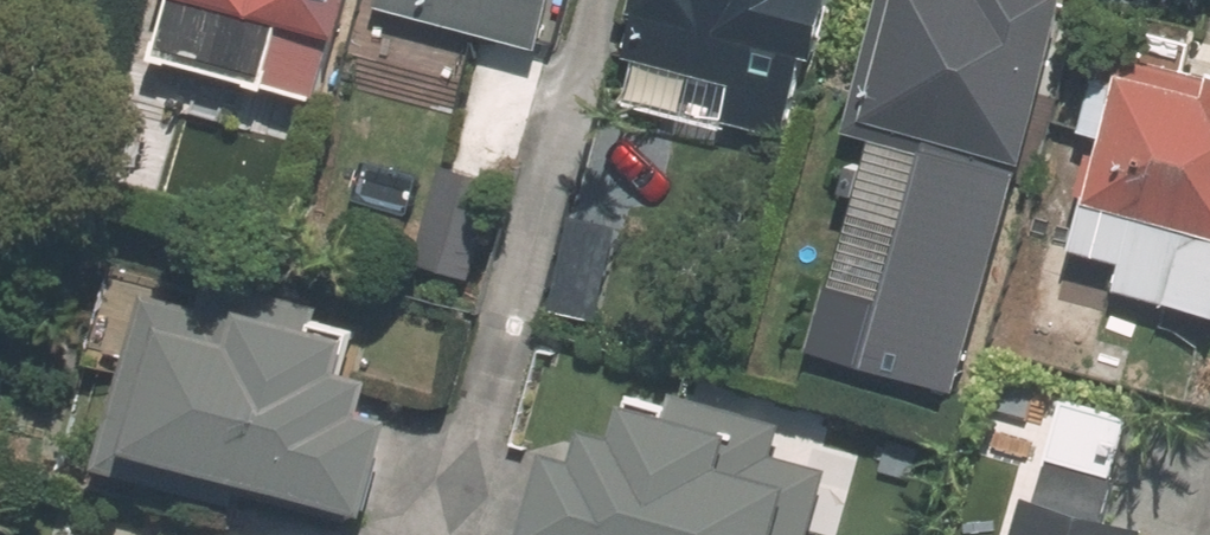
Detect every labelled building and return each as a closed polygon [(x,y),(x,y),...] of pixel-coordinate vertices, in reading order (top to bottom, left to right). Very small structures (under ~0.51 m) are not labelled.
[(163,60),(269,90),(288,21),(343,37),(353,0),(181,0),(163,60)] [(380,5),(541,50),(555,0),(381,0),(380,5)] [(835,0),(646,0),(643,9),(649,11),(637,58),(739,88),(730,120),(783,135),(805,56),(819,60),(835,0)] [(875,121),(882,122),(867,176),(901,186),(889,226),(993,256),(1020,160),(1028,164),(1074,0),(908,0),(875,121)] [(1119,55),(1098,132),(1110,135),(1077,252),(1128,267),(1123,286),(1209,310),(1209,80),(1119,55)] [(481,276),(506,182),(448,167),(422,259),(481,276)] [(581,215),(553,311),(598,322),(625,228),(581,215)] [(209,292),(110,264),(85,358),(130,370),(104,462),(236,498),(243,472),(374,507),(399,415),(368,407),(378,376),(351,368),(361,330),(312,317),(317,303),(213,275),(209,292)] [(835,391),(862,295),(775,271),(748,367),(835,391)] [(831,472),(776,457),(785,425),(680,395),(676,413),(638,402),(627,435),(599,427),(590,460),(558,453),(535,534),(813,534),(831,472)] [(1119,481),(1054,460),(1043,498),(1042,498),(1031,534),(1154,534),(1155,532),(1109,517),(1119,481)]
